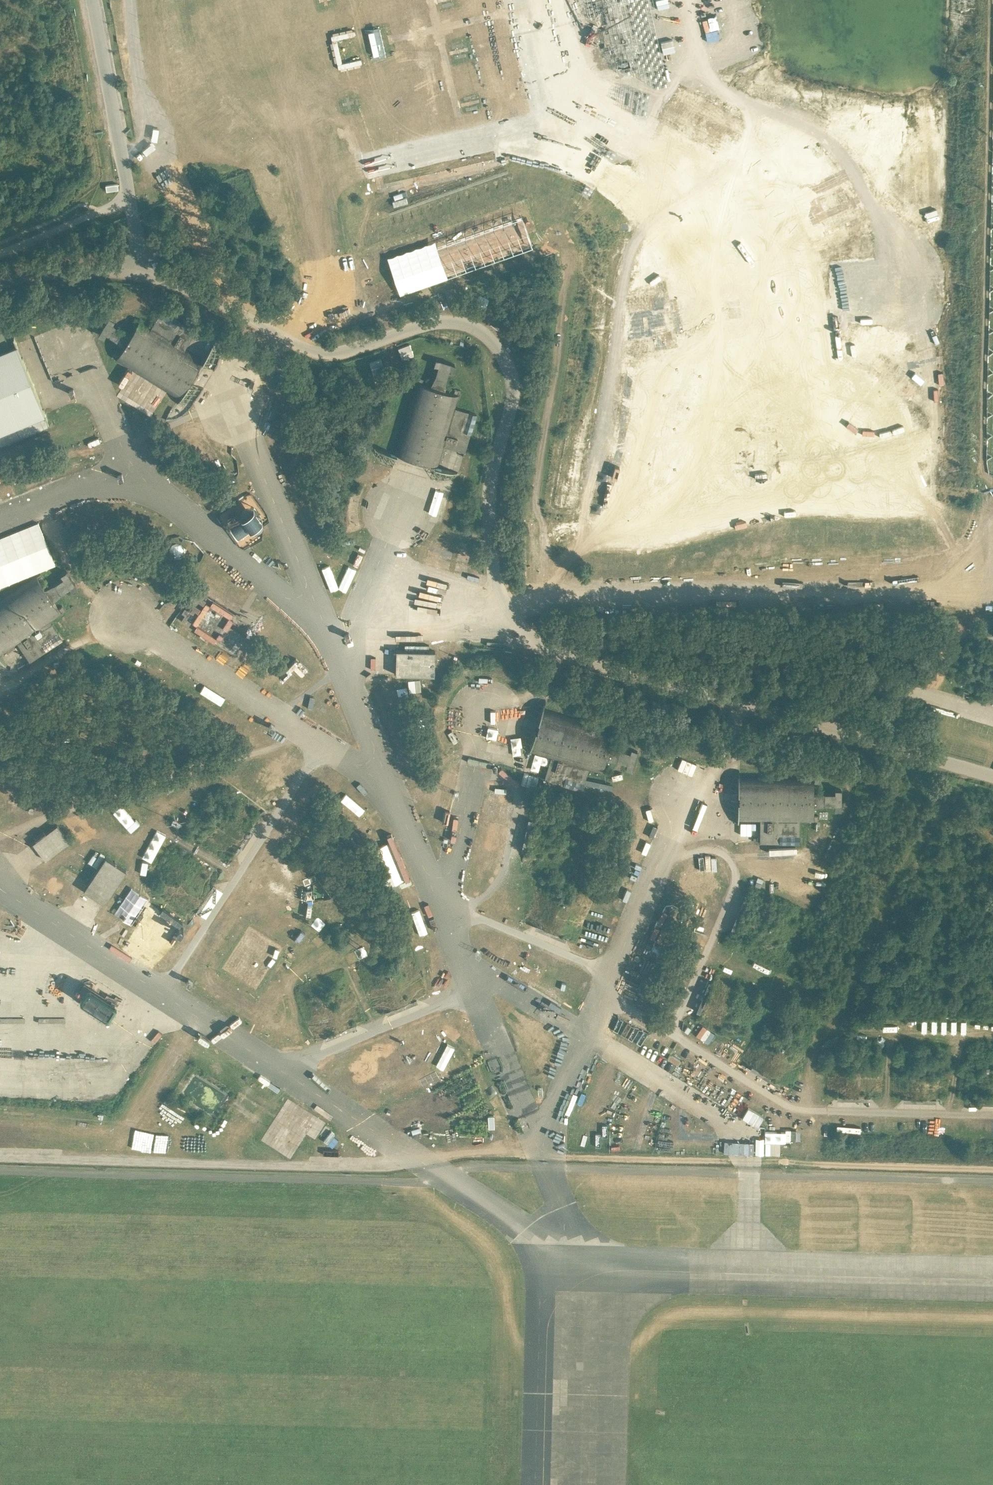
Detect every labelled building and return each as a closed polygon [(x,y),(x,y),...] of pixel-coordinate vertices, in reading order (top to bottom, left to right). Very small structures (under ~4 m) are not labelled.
[(151,327),(140,320),(139,321),(135,318),(132,323),(136,326),(131,333),(118,327),(112,324),(114,321),(109,317),(99,333),(105,336),(106,333),(114,338),(123,346),(119,353),(115,351),(112,356),(116,358),(115,359),(180,399),(204,360),(185,348),(196,330),(162,309),(151,327)] [(0,332),(0,445),(48,425),(43,414),(45,413),(17,344),(15,345),(8,329),(0,332)] [(430,385),(422,383),(424,378),(418,376),(416,381),(415,381),(393,453),(438,467),(444,445),(465,451),(476,413),(456,407),(460,394),(459,394),(460,389),(455,387),(453,392),(445,390),(447,378),(449,369),(453,370),(455,364),(437,358),(434,364),(438,366),(435,374),(430,385)] [(0,599),(0,655),(18,643),(30,661),(63,638),(51,621),(62,613),(62,612),(66,610),(62,605),(58,607),(53,600),(62,592),(70,587),(72,590),(77,586),(67,571),(61,574),(63,578),(55,583),(45,588),(40,581),(44,578),(41,573),(37,576),(36,575),(0,599)] [(236,614),(200,590),(182,619),(235,653),(246,635),(229,625),(236,614)] [(435,650),(396,649),(396,674),(434,675),(435,650)] [(615,729),(542,708),(529,752),(550,758),(544,779),(582,790),(588,770),(601,774),(602,773),(606,774),(608,768),(603,767),(606,759),(618,761),(627,763),(626,767),(632,769),(637,751),(631,749),(630,752),(621,749),(610,744),(613,736),(617,738),(619,732),(614,730),(615,729)] [(798,755),(788,753),(786,761),(797,763),(798,755)] [(814,775),(738,774),(737,820),(760,821),(760,842),(799,843),(800,821),(813,821),(813,820),(818,820),(818,814),(813,814),(813,806),(825,804),(835,804),(834,808),(841,808),(841,789),(835,789),(835,793),(826,793),(814,791),(814,782),(819,782),(819,776),(814,776),(814,775)] [(577,821),(534,809),(522,861),(568,870),(572,869),(575,867),(578,864),(580,861),(585,834),(585,830),(583,826),(581,823),(577,821)] [(57,824),(33,842),(46,859),(70,841),(57,824)] [(352,827),(342,835),(350,845),(360,837),(352,827)] [(106,856),(84,889),(104,903),(126,870),(106,856)] [(359,967),(359,971),(377,1014),(426,995),(409,951),(406,948),(403,946),(399,945),(395,946),(366,957),(362,959),(360,963),(359,967)]
